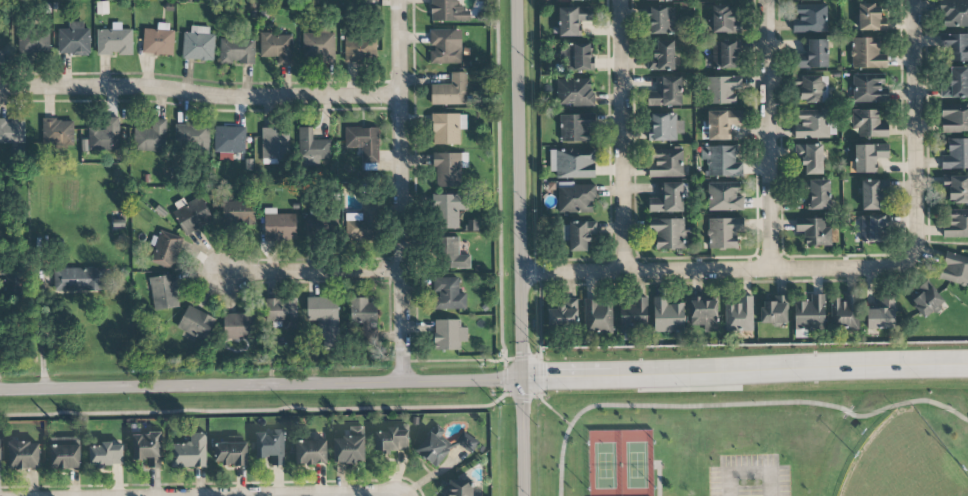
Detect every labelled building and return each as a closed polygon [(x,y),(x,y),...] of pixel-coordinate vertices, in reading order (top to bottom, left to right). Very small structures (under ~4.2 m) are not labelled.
[(431,22),(470,21),(469,8),(458,8),(458,0),(430,0),(431,22)] [(941,27),(967,27),(967,0),(940,0),(941,27)] [(827,4),(796,5),(797,21),(793,21),(793,33),(827,32),(827,4)] [(886,31),(886,24),(880,24),(880,5),(858,4),(858,31),(886,31)] [(740,34),(740,27),(733,26),(733,6),(712,6),(712,33),(740,34)] [(559,37),(580,36),(580,22),(592,22),(592,7),(558,8),(559,37)] [(675,8),(650,7),(649,33),(674,34),(675,8)] [(90,29),(83,29),(83,22),(68,22),(68,29),(58,29),(57,55),(90,55),(90,29)] [(132,54),(132,30),(121,30),(121,23),(112,23),(112,30),(97,30),(97,55),(132,54)] [(157,29),(143,29),(142,54),(173,55),(174,31),(169,30),(169,24),(157,23),(157,29)] [(212,60),(214,27),(190,26),(190,33),(183,32),(182,59),(212,60)] [(462,64),(461,29),(429,30),(430,65),(462,64)] [(277,65),(292,65),(293,36),(271,35),(271,33),(260,32),(259,57),(277,57),(277,65)] [(49,33),(17,34),(18,55),(50,54),(49,33)] [(302,34),(303,62),(335,61),(334,33),(302,34)] [(939,34),(940,47),(949,47),(950,61),(967,61),(967,34),(939,34)] [(346,63),(377,61),(375,36),(344,38),(346,63)] [(887,68),(886,54),(879,54),(879,38),(852,38),(852,69),(887,68)] [(255,40),(219,39),(218,63),(239,64),(254,65),(255,40)] [(828,40),(808,39),(807,52),(798,52),(798,68),(827,68),(828,40)] [(647,70),(674,71),(675,41),(655,40),(654,59),(647,59),(647,70)] [(713,69),(738,68),(737,42),(713,43),(713,69)] [(591,44),(562,44),(562,71),(592,71),(591,44)] [(967,98),(967,68),(949,67),(948,84),(941,84),(941,97),(967,98)] [(430,85),(431,105),(467,105),(466,72),(450,73),(451,84),(430,85)] [(853,103),(886,102),(886,74),(852,75),(853,103)] [(827,75),(795,76),(795,88),(799,87),(799,102),(827,102),(827,75)] [(682,106),(681,76),(660,77),(660,92),(647,92),(647,107),(682,106)] [(734,104),(734,90),(742,89),(742,77),(706,77),(707,104),(734,104)] [(594,106),(593,79),(553,79),(554,107),(594,106)] [(940,104),(941,133),(967,132),(967,103),(940,104)] [(830,138),(829,110),(795,111),(796,139),(830,138)] [(879,110),(852,110),(852,128),(858,128),(858,137),(888,137),(888,123),(879,124),(879,110)] [(742,111),(707,111),(708,140),(730,140),(730,125),(742,125),(742,111)] [(460,144),(459,129),(466,129),(466,114),(432,114),(432,145),(460,144)] [(560,115),(561,142),(588,141),(587,128),(595,128),(595,114),(560,115)] [(677,141),(676,134),(684,134),(683,120),(676,120),(676,114),(649,114),(649,141),(677,141)] [(6,120),(6,118),(0,118),(0,143),(24,143),(24,119),(6,120)] [(42,146),(73,146),(74,120),(42,119),(42,146)] [(119,151),(119,119),(104,119),(104,129),(88,129),(88,151),(119,151)] [(135,128),(134,150),(165,152),(166,119),(152,119),(151,128),(135,128)] [(175,125),(174,149),(209,150),(209,126),(175,125)] [(214,153),(245,154),(246,127),(215,126),(214,153)] [(288,132),(275,132),(275,128),(262,128),(262,160),(289,159),(288,132)] [(299,128),(298,166),(320,167),(320,160),(330,160),(331,140),(313,140),(313,128),(299,128)] [(378,128),(345,128),(345,148),(362,148),(362,163),(378,163),(378,128)] [(948,138),(948,155),(941,155),(941,169),(967,169),(967,138),(948,138)] [(823,174),(822,144),(795,145),(795,164),(805,164),(805,175),(823,174)] [(855,144),(854,173),(877,173),(877,158),(888,159),(888,145),(855,144)] [(743,176),(742,162),(736,162),(736,146),(701,147),(701,160),(704,160),(705,177),(743,176)] [(683,177),(682,148),(650,149),(650,177),(683,177)] [(550,171),(555,171),(555,179),(595,178),(594,150),(550,151),(550,171)] [(467,168),(468,153),(435,153),(434,187),(461,187),(461,167),(467,168)] [(948,189),(949,204),(967,203),(967,176),(942,176),(943,189),(948,189)] [(808,210),(830,209),(829,180),(808,180),(808,210)] [(862,210),(880,210),(880,180),(862,180),(862,210)] [(708,183),(708,211),(744,210),(743,195),(740,195),(740,182),(708,183)] [(683,183),(662,183),(662,198),(649,198),(649,212),(683,212),(683,183)] [(559,185),(558,212),(594,213),(595,186),(559,185)] [(461,230),(462,196),(438,195),(437,230),(461,230)] [(172,212),(186,236),(214,220),(200,196),(172,212)] [(223,226),(254,225),(254,201),(222,203),(223,226)] [(377,205),(362,206),(362,221),(345,221),(346,241),(378,240),(377,205)] [(276,215),(276,209),(264,209),(264,241),(296,240),(296,214),(276,215)] [(944,209),(944,237),(967,238),(967,209),(944,209)] [(887,216),(862,215),(860,242),(886,243),(887,216)] [(304,240),(338,239),(337,216),(303,217),(304,240)] [(691,230),(684,230),(684,218),(650,219),(650,234),(656,234),(656,249),(692,249),(691,230)] [(709,218),(708,248),(737,249),(737,232),(743,232),(743,219),(709,218)] [(831,227),(825,228),(825,218),(795,218),(795,233),(804,233),(804,246),(832,246),(831,227)] [(569,252),(589,251),(588,235),(596,235),(596,222),(560,223),(560,241),(569,241),(569,252)] [(172,270),(184,238),(161,229),(149,261),(172,270)] [(470,255),(459,255),(459,237),(442,238),(443,269),(470,268),(470,255)] [(967,287),(967,258),(946,251),(938,278),(967,287)] [(105,267),(54,268),(54,292),(105,291),(105,267)] [(148,278),(154,311),(180,306),(174,274),(148,278)] [(459,278),(435,277),(434,309),(466,310),(466,293),(458,293),(459,278)] [(923,318),(944,301),(929,282),(908,299),(923,318)] [(830,299),(831,330),(859,329),(858,294),(843,295),(843,298),(830,299)] [(787,323),(786,295),(774,296),(774,302),(761,302),(761,324),(787,323)] [(824,330),(824,295),(810,295),(810,302),(794,302),(794,330),(824,330)] [(753,332),(753,296),(741,296),(741,304),(725,304),(725,332),(753,332)] [(306,321),(314,321),(314,338),(323,338),(323,349),(338,349),(338,298),(307,297),(306,321)] [(647,297),(633,298),(633,306),(620,306),(620,332),(648,331),(647,297)] [(895,329),(895,297),(881,297),(881,310),(867,309),(866,328),(895,329)] [(297,329),(296,298),(266,300),(267,322),(274,322),(274,330),(297,329)] [(377,323),(376,303),(368,304),(367,298),(350,298),(350,323),(377,323)] [(684,304),(666,304),(666,298),(654,298),(653,332),(684,332),(684,304)] [(718,299),(691,298),(690,330),(717,330),(718,299)] [(547,309),(547,327),(577,328),(578,300),(556,299),(556,310),(547,309)] [(612,300),(582,299),(581,331),(611,332),(612,300)] [(215,319),(189,305),(177,328),(203,342),(215,319)] [(256,313),(224,314),(224,340),(256,339),(256,313)] [(434,351),(461,350),(460,342),(467,342),(467,328),(460,328),(460,320),(433,320),(434,351)] [(471,454),(479,441),(462,430),(453,445),(440,436),(444,430),(435,424),(415,453),(438,468),(455,443),(471,454)] [(375,432),(374,453),(408,454),(409,428),(386,427),(386,432),(375,432)] [(284,466),(283,430),(271,430),(271,433),(255,434),(256,458),(271,458),(271,466),(284,466)] [(132,434),(133,460),(147,460),(147,468),(161,468),(161,433),(132,434)] [(171,468),(207,468),(206,433),(190,433),(190,443),(170,444),(171,468)] [(81,438),(50,438),(49,469),(80,470),(81,438)] [(327,440),(295,441),(296,465),(327,464),(327,440)] [(8,442),(9,470),(39,469),(38,441),(8,442)] [(248,465),(247,443),(215,443),(215,466),(248,465)] [(122,444),(89,445),(89,467),(123,466),(122,444)] [(473,480),(448,480),(448,495),(473,495),(473,480)]
